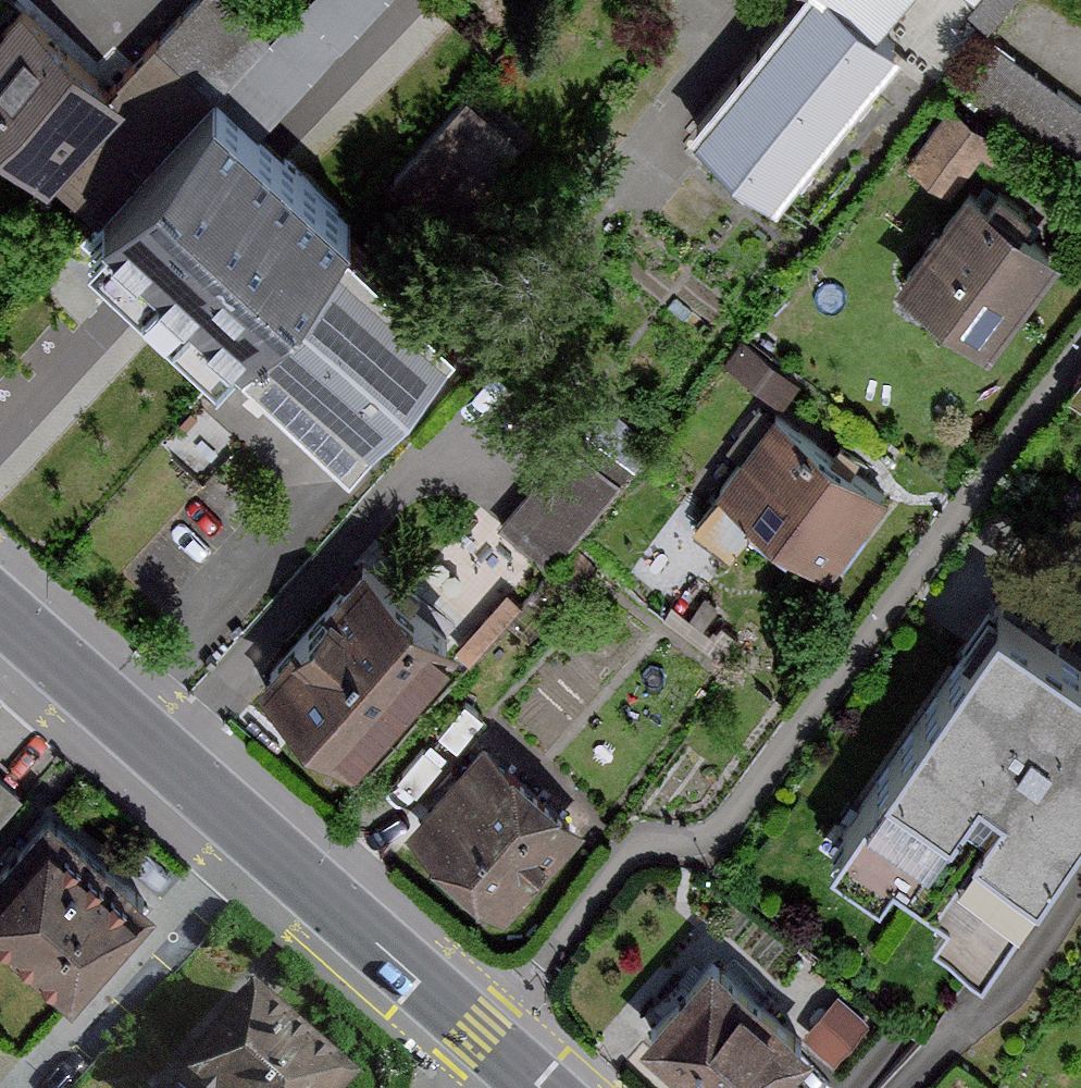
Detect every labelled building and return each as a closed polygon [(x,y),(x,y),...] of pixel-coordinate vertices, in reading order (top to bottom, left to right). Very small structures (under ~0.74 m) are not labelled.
[(0,18),(0,126),(97,215),(202,100),(263,33),(227,0),(190,0),(111,86),(17,0),(0,18)] [(841,0),(796,0),(699,123),(776,192),(895,45),(873,27),(841,0)] [(873,27),(895,0),(841,0),(873,27)] [(937,92),(904,135),(936,160),(969,117),(937,92)] [(241,346),(346,231),(202,100),(97,215),(241,346)] [(463,102),(404,171),(445,205),(504,136),(463,102)] [(898,274),(988,339),(1055,248),(965,182),(898,274)] [(455,330),(346,231),(241,346),(350,444),(455,330)] [(1080,401),(1080,380),(1071,394),(1080,401)] [(775,412),(717,490),(826,572),(885,493),(775,412)] [(565,448),(503,526),(549,562),(611,483),(565,448)] [(351,751),(455,633),(364,552),(260,670),(351,751)] [(997,605),(831,848),(876,879),(891,857),(951,897),(936,919),(981,950),(1080,804),(1080,662),(1024,623),(997,605)] [(407,826),(502,909),(579,822),(483,739),(407,826)] [(9,771),(0,766),(0,785),(9,771)] [(48,807),(0,861),(0,932),(68,992),(152,898),(48,807)] [(696,1087),(777,1087),(798,1064),(813,1047),(802,1038),(806,1033),(714,954),(640,1040),(696,1087)] [(251,989),(173,1078),(184,1087),(344,1087),(353,1078),(251,989)] [(871,1022),(838,995),(820,1016),(806,1033),(802,1038),(813,1047),(835,1065),(871,1022)]
